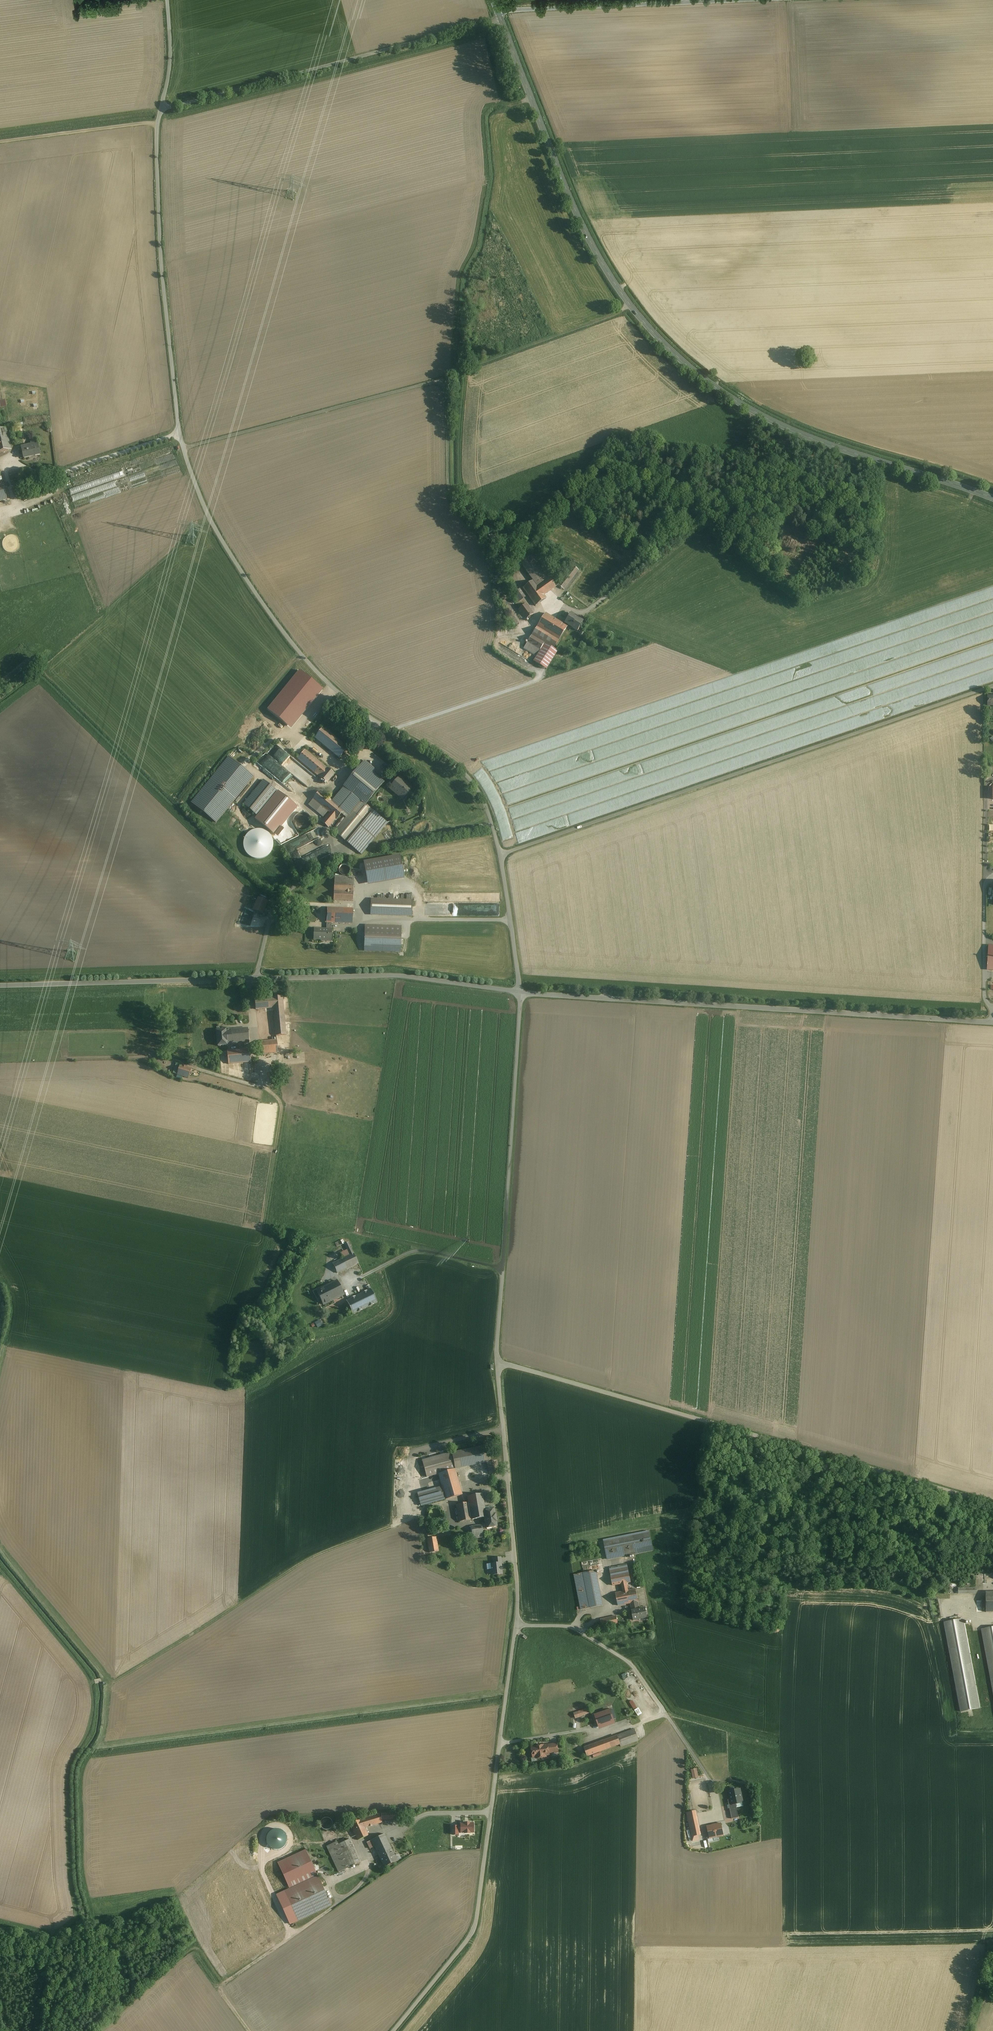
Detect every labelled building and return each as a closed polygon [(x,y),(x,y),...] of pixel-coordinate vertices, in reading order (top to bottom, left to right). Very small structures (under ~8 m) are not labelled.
[(7,428),(0,429),(0,454),(12,451),(7,428)] [(41,457),(39,445),(20,448),(22,460),(41,457)] [(550,577),(532,552),(519,562),(533,581),(537,587),(548,578),(555,587),(558,585),(551,576),(550,577)] [(573,567),(558,585),(563,589),(578,571),(573,567)] [(533,581),(522,588),(535,606),(546,599),(543,595),(555,587),(548,578),(537,587),(533,581)] [(516,591),(512,594),(518,602),(522,599),(516,591)] [(526,604),(517,610),(525,620),(533,614),(526,604)] [(564,625),(545,614),(537,627),(549,634),(558,640),(567,627),(564,625)] [(578,620),(570,614),(564,623),(565,623),(568,625),(568,626),(569,624),(572,626),(571,627),(577,631),(580,626),(582,622),(579,619),(578,620)] [(537,627),(523,649),(535,656),(543,643),(549,634),(537,627)] [(558,640),(549,634),(543,643),(553,649),(558,640)] [(347,749),(322,728),(314,738),(339,758),(347,749)] [(295,776),(301,768),(275,749),(270,756),(268,754),(260,765),(275,776),(282,766),(295,776)] [(334,774),(305,750),(297,759),(327,783),(334,774)] [(252,776),(228,757),(192,801),(216,821),(252,776)] [(351,811),(358,817),(367,807),(386,785),(374,775),(377,772),(366,762),(354,777),(373,794),(364,805),(361,803),(359,805),(355,801),(356,799),(351,795),(343,805),(351,811)] [(354,777),(352,776),(343,788),(351,795),(356,799),(355,801),(359,805),(361,803),(364,805),(373,794),(354,777)] [(405,785),(398,779),(389,789),(402,800),(411,789),(406,785),(405,785)] [(276,791),(263,780),(243,805),(256,816),(276,791)] [(334,803),(320,791),(309,804),(325,817),(321,822),(328,828),(336,819),(341,813),(343,811),(340,809),(343,805),(351,795),(343,788),(340,791),(343,793),(334,803)] [(293,800),(277,819),(284,825),(300,806),(293,800)] [(351,811),(343,805),(340,809),(343,811),(341,813),(346,817),(351,811)] [(364,822),(347,843),(358,853),(384,822),(367,807),(358,817),(364,822)] [(346,817),(334,832),(347,843),(364,822),(358,817),(351,811),(346,817)] [(296,824),(309,827),(312,816),(298,813),(296,824)] [(273,847),(274,842),(272,837),(269,833),(265,831),(260,829),(255,830),(250,832),(246,836),(244,840),(243,845),(244,850),(247,854),(251,857),(255,859),(260,860),(264,858),(269,856),(272,852),(273,847)] [(297,871),(324,858),(320,849),(293,862),(297,871)] [(399,855),(365,862),(368,881),(402,875),(399,855)] [(353,884),(334,883),(333,900),(352,901),(353,884)] [(267,902),(258,898),(253,910),(262,914),(267,902)] [(410,900),(372,898),(372,913),(410,914),(410,900)] [(352,909),(327,908),(326,923),(331,923),(351,924),(352,909)] [(400,927),(365,926),(364,951),(400,952),(400,927)] [(326,929),(314,929),(313,940),(321,940),(321,941),(326,941),(326,940),(331,940),(331,941),(332,930),(331,930),(326,929)] [(282,996),(272,997),(272,998),(254,1000),(255,1009),(273,1008),(275,1036),(285,1035),(282,996)] [(247,1028),(225,1030),(227,1045),(249,1043),(247,1028)] [(225,1030),(216,1031),(217,1046),(227,1045),(225,1030)] [(276,1040),(260,1042),(261,1054),(277,1053),(276,1040)] [(249,1049),(227,1051),(228,1064),(250,1062),(249,1049)] [(191,1069),(180,1065),(179,1070),(177,1075),(189,1078),(191,1069)] [(349,1255),(332,1263),(337,1273),(358,1263),(348,1243),(344,1244),(349,1255)] [(336,1281),(316,1291),(323,1305),(343,1295),(336,1281)] [(377,1303),(371,1289),(346,1301),(353,1314),(377,1303)] [(321,1319),(315,1322),(318,1327),(324,1324),(321,1319)] [(452,1453),(451,1452),(422,1461),(426,1477),(438,1474),(441,1486),(417,1493),(421,1506),(462,1495),(454,1469),(455,1469),(454,1465),(489,1458),(487,1446),(452,1453)] [(496,1461),(489,1463),(491,1474),(498,1472),(496,1461)] [(459,1522),(484,1518),(483,1511),(485,1511),(483,1494),(467,1496),(468,1502),(457,1504),(459,1522)] [(440,1517),(441,1515),(440,1512),(439,1510),(437,1509),(434,1508),(432,1509),(430,1510),(429,1512),(428,1515),(429,1517),(430,1519),(432,1520),(434,1521),(437,1520),(439,1519),(440,1517)] [(494,1509),(485,1511),(483,1511),(484,1518),(486,1528),(497,1526),(496,1522),(497,1522),(496,1514),(495,1514),(494,1509)] [(483,1537),(481,1525),(453,1530),(455,1542),(483,1537)] [(653,1551),(649,1532),(604,1541),(607,1559),(638,1553),(653,1551)] [(436,1538),(427,1539),(429,1553),(438,1552),(436,1541),(436,1538)] [(500,1558),(493,1559),(494,1564),(490,1565),(491,1570),(490,1570),(490,1575),(491,1574),(491,1575),(502,1574),(500,1562),(501,1562),(500,1558)] [(609,1568),(611,1577),(629,1573),(627,1565),(609,1568)] [(603,1605),(596,1571),(583,1573),(574,1575),(581,1609),(603,1605)] [(630,1582),(629,1573),(611,1577),(613,1586),(621,1584),(623,1591),(628,1591),(626,1583),(630,1582)] [(635,1589),(628,1591),(623,1591),(615,1593),(618,1606),(631,1604),(630,1603),(637,1602),(638,1602),(635,1589)] [(984,1612),(984,1600),(976,1600),(976,1612),(984,1612)] [(639,1609),(637,1602),(630,1603),(631,1604),(632,1611),(631,1611),(633,1621),(642,1619),(642,1620),(647,1619),(646,1608),(639,1609)] [(618,1624),(616,1616),(601,1620),(602,1627),(618,1624)] [(980,1708),(962,1619),(945,1624),(961,1712),(980,1708)] [(982,1630),(992,1687),(992,1628),(982,1630)] [(600,1729),(615,1724),(613,1720),(610,1710),(595,1715),(600,1729)] [(638,1741),(635,1730),(584,1748),(587,1756),(620,1745),(621,1747),(638,1741)] [(557,1744),(548,1745),(549,1753),(558,1752),(557,1744)] [(549,1755),(549,1753),(548,1745),(531,1747),(533,1758),(536,1757),(536,1759),(546,1757),(546,1756),(549,1755)] [(698,1768),(692,1769),(694,1778),(700,1777),(698,1768)] [(743,1803),(740,1789),(728,1791),(732,1809),(730,1809),(732,1819),(739,1818),(736,1804),(743,1803)] [(379,1814),(360,1819),(365,1828),(382,1823),(379,1814)] [(701,1835),(697,1816),(688,1818),(692,1837),(701,1835)] [(323,1827),(331,1828),(332,1819),(324,1818),(323,1827)] [(368,1835),(365,1828),(360,1819),(351,1823),(358,1840),(368,1835)] [(473,1824),(461,1824),(461,1827),(461,1830),(461,1833),(465,1833),(469,1833),(473,1832),(473,1824)] [(721,1824),(708,1827),(710,1837),(723,1835),(721,1824)] [(397,1861),(384,1834),(372,1840),(384,1867),(397,1861)] [(360,1862),(350,1839),(338,1844),(337,1842),(327,1847),(338,1872),(360,1862)] [(328,1900),(317,1876),(312,1864),(305,1850),(278,1863),(290,1889),(276,1895),(290,1924),(331,1905),(330,1903),(328,1900)]
